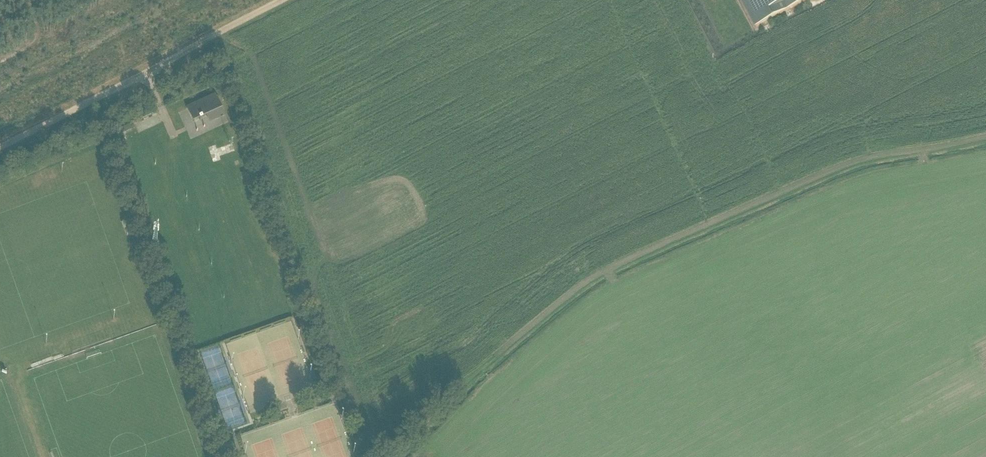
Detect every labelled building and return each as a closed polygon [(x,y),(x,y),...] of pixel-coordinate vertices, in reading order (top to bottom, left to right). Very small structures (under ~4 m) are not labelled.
[(756,26),(807,0),(743,0),(756,26)] [(223,116),(214,96),(215,96),(215,95),(186,109),(187,109),(193,122),(199,119),(200,120),(202,119),(202,118),(213,113),(216,119),(223,116)]
